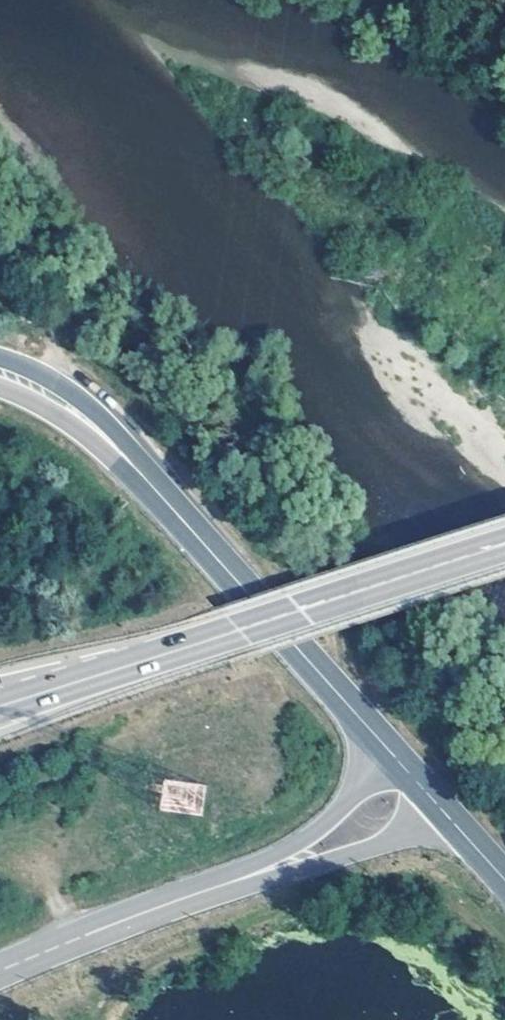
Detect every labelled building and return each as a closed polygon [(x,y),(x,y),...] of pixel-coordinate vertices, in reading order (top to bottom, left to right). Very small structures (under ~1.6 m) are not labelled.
[(162,779),(160,812),(204,814),(206,782),(162,779)]
